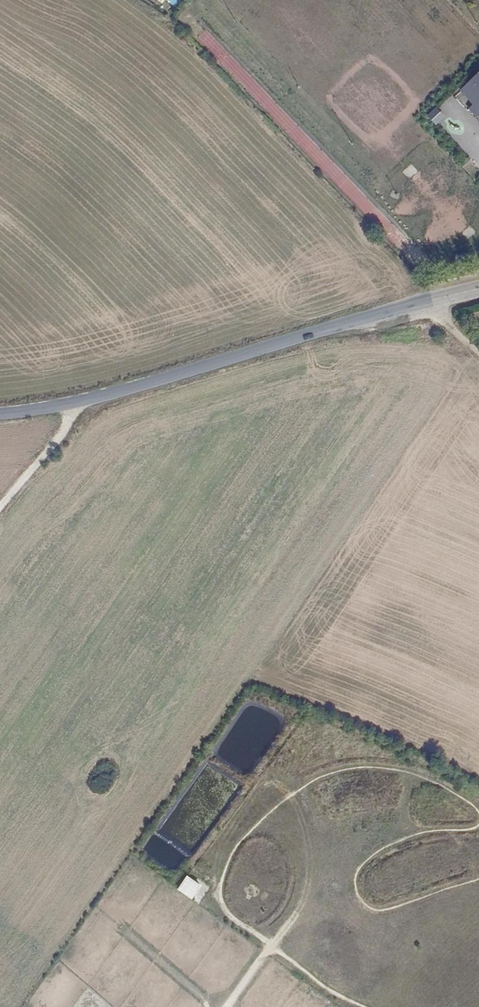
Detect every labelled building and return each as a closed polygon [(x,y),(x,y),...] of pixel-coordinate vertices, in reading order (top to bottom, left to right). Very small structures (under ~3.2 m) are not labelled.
[(462,91),(474,104),(470,109),(476,117),(478,115),(478,74),(462,91)] [(436,107),(427,116),(437,125),(445,116),(436,107)] [(177,891),(192,900),(202,885),(187,876),(177,891)]
